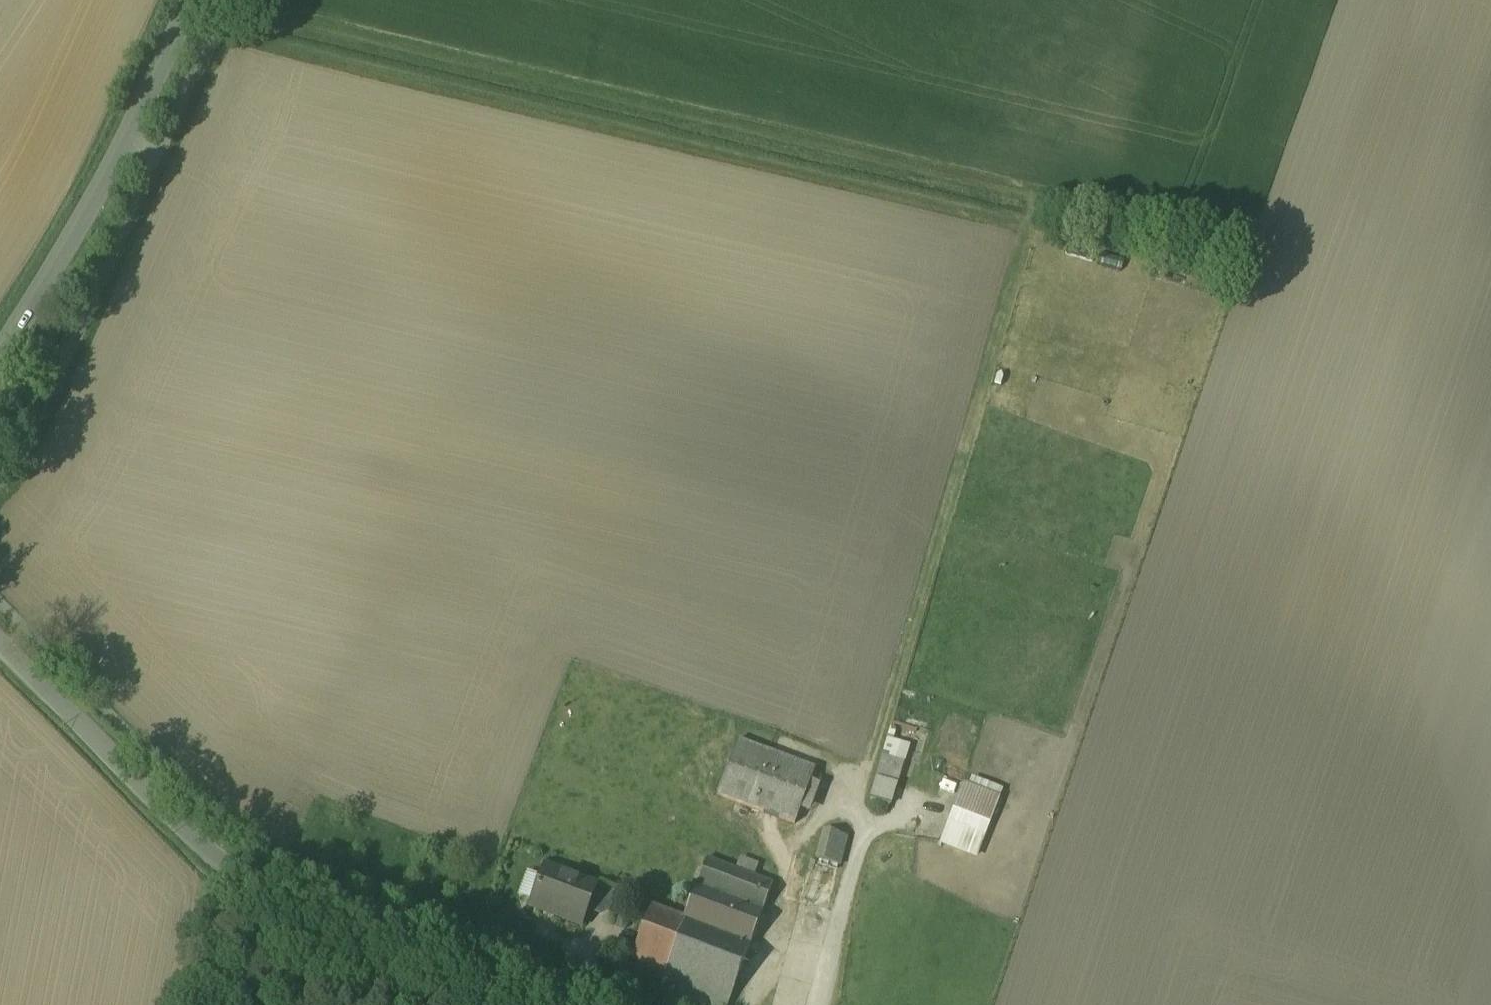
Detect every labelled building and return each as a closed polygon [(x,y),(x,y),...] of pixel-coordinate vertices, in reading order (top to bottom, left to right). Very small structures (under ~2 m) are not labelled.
[(894,722),(890,738),(915,743),(918,727),(894,722)] [(888,740),(870,798),(888,805),(907,747),(888,740)] [(815,772),(737,743),(717,797),(795,825),(815,772)] [(970,787),(962,784),(941,844),(978,857),(1003,789),(973,778),(970,787)] [(847,839),(824,833),(817,860),(840,866),(847,839)] [(773,885),(706,860),(683,921),(750,946),(773,885)] [(595,888),(545,869),(531,908),(581,927),(589,905),(595,889),(595,888)] [(615,896),(595,889),(589,905),(609,912),(615,896)] [(683,921),(651,909),(632,962),(686,982),(731,999),(750,946),(683,921)] [(686,982),(681,997),(701,1004),(728,1004),(731,999),(686,982)]
